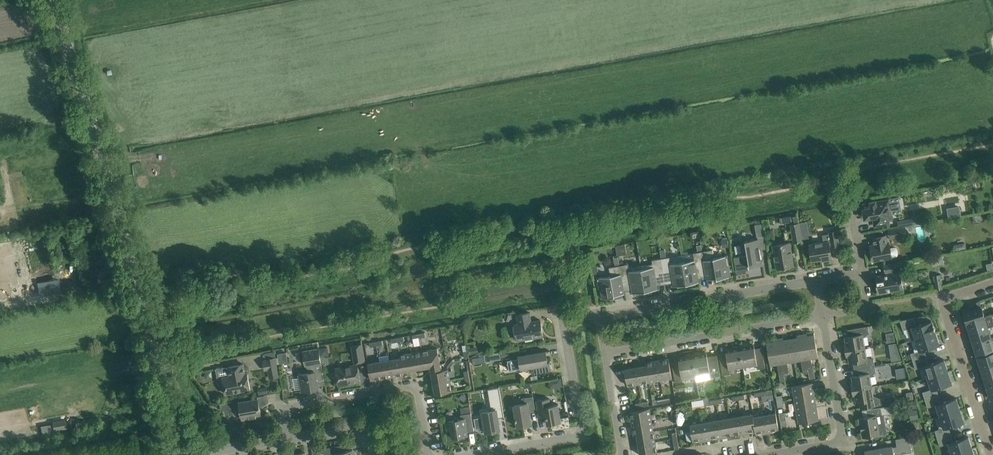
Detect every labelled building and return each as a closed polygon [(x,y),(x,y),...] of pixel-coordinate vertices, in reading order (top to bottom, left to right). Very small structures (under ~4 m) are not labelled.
[(889,200),(886,200),(876,202),(876,201),(870,202),(870,203),(863,204),(865,218),(874,217),(875,226),(889,224),(888,220),(893,219),(889,200)] [(947,218),(961,214),(959,204),(944,208),(947,218)] [(911,219),(912,225),(921,223),(920,217),(911,219)] [(763,223),(755,224),(757,237),(765,236),(763,223)] [(799,223),(791,224),(794,243),(802,241),(799,223)] [(736,225),(729,226),(730,233),(738,232),(736,225)] [(905,226),(898,227),(890,229),(891,235),(906,232),(905,226)] [(832,247),(840,245),(837,231),(829,232),(829,233),(822,235),(823,242),(809,244),(812,261),(825,259),(825,260),(832,259),(830,249),(832,249),(832,247)] [(893,248),(891,248),(890,243),(888,243),(886,235),(872,237),(874,247),(870,248),(872,261),(892,257),(895,256),(896,255),(897,254),(897,252),(897,251),(896,249),(895,248),(893,248)] [(728,238),(721,239),(722,247),(729,245),(728,238)] [(763,265),(758,239),(745,241),(747,255),(734,257),(736,272),(749,270),(748,266),(749,266),(749,267),(763,265)] [(794,266),(790,242),(772,245),(776,269),(794,266)] [(616,244),(617,254),(625,253),(625,243),(616,244)] [(729,277),(727,265),(728,265),(729,267),(729,266),(728,255),(725,255),(725,256),(714,258),(713,249),(702,251),(707,277),(706,277),(707,279),(717,278),(717,279),(729,277)] [(707,277),(702,251),(698,252),(693,253),(694,260),(683,262),(687,286),(696,284),(695,284),(695,283),(699,282),(698,278),(706,277),(707,277)] [(933,265),(944,263),(942,256),(932,258),(933,265)] [(687,286),(683,262),(671,264),(670,257),(661,258),(665,284),(674,282),(674,286),(679,285),(679,286),(678,287),(687,286)] [(665,284),(661,258),(652,260),(653,264),(641,266),(645,291),(658,289),(657,285),(665,284)] [(904,289),(901,272),(900,272),(900,269),(902,269),(901,262),(884,265),(885,272),(886,272),(886,274),(875,276),(878,293),(904,289)] [(645,291),(641,266),(629,268),(628,264),(620,265),(619,265),(624,291),(632,290),(633,293),(645,291)] [(619,265),(615,266),(609,267),(610,275),(600,277),(597,277),(599,289),(600,289),(599,287),(601,287),(603,298),(615,296),(615,295),(625,293),(624,291),(619,265)] [(942,289),(940,274),(934,275),(936,290),(942,289)] [(38,294),(59,291),(57,278),(36,281),(38,294)] [(962,309),(967,323),(985,317),(982,306),(971,310),(970,307),(962,309)] [(543,336),(540,320),(531,322),(529,312),(517,314),(519,324),(515,324),(517,340),(525,339),(526,342),(534,341),(533,338),(543,336)] [(988,327),(985,317),(967,323),(970,333),(988,327)] [(917,325),(914,318),(900,320),(903,330),(908,329),(909,334),(914,333),(916,339),(936,332),(932,321),(917,325)] [(865,347),(863,337),(864,337),(869,333),(868,326),(847,329),(848,336),(845,337),(846,344),(845,344),(846,350),(865,347)] [(991,338),(988,327),(970,333),(973,343),(991,338)] [(939,344),(936,332),(916,339),(911,340),(915,352),(911,353),(913,361),(927,357),(924,349),(939,344)] [(818,357),(814,335),(802,337),(808,369),(813,368),(811,358),(818,357)] [(808,369),(802,337),(790,339),(794,361),(801,360),(803,370),(808,369)] [(991,338),(973,343),(977,354),(992,349),(992,343),(991,338)] [(794,361),(790,339),(779,341),(784,373),(789,372),(788,362),(794,361)] [(784,373),(779,341),(767,343),(770,365),(777,364),(779,374),(784,373)] [(365,361),(362,344),(352,345),(355,362),(365,361)] [(765,367),(762,347),(761,347),(762,352),(755,353),(754,345),(748,346),(746,344),(742,345),(741,347),(740,347),(743,367),(757,365),(757,369),(765,367)] [(477,346),(469,348),(470,355),(478,353),(477,346)] [(743,367),(740,347),(739,348),(737,346),(733,347),(732,349),(726,350),(727,358),(721,359),(720,354),(719,354),(723,375),(730,373),(730,369),(743,367)] [(327,347),(319,348),(320,356),(328,355),(327,347)] [(874,359),(867,356),(866,356),(865,347),(846,350),(847,356),(848,355),(850,363),(853,362),(854,369),(875,365),(874,359)] [(324,379),(322,369),(320,356),(319,348),(304,351),(305,354),(302,355),(301,356),(300,357),(300,358),(300,359),(301,360),(301,361),(302,362),(304,363),(305,363),(306,363),(308,373),(299,374),(302,392),(318,389),(317,380),(324,379)] [(441,370),(440,365),(438,348),(421,351),(424,368),(431,367),(432,372),(441,370)] [(424,368),(421,351),(411,353),(414,370),(424,368)] [(548,363),(546,351),(519,356),(519,358),(508,360),(509,370),(533,366),(535,374),(551,371),(549,362),(549,363),(548,363)] [(275,354),(276,357),(277,364),(287,363),(285,352),(275,354)] [(720,375),(717,355),(716,355),(717,359),(708,361),(707,353),(700,354),(699,352),(695,353),(694,355),(693,355),(696,375),(709,373),(710,377),(720,375)] [(900,352),(893,353),(895,361),(900,360),(901,360),(900,352)] [(978,357),(981,368),(992,364),(992,352),(978,357)] [(414,370),(411,353),(400,355),(400,358),(401,358),(403,371),(414,370)] [(696,375),(693,355),(691,356),(690,354),(686,355),(685,357),(678,358),(680,366),(673,367),(672,362),(675,383),(683,381),(682,377),(696,375)] [(279,376),(277,364),(276,357),(266,359),(266,360),(263,361),(265,370),(268,370),(270,378),(279,376)] [(929,364),(927,357),(913,361),(915,369),(920,367),(924,379),(928,378),(928,377),(948,371),(944,359),(929,364)] [(401,358),(400,358),(390,359),(393,376),(404,374),(403,371),(401,358)] [(672,378),(669,358),(657,360),(660,380),(672,378)] [(393,376),(390,359),(379,361),(382,378),(393,376)] [(660,380),(657,360),(646,362),(646,365),(649,382),(660,380)] [(382,378),(379,361),(368,363),(369,370),(371,380),(382,378)] [(879,364),(880,381),(904,379),(903,362),(879,364)] [(250,389),(247,373),(245,373),(243,364),(238,365),(228,367),(230,376),(223,378),(226,394),(236,392),(250,389)] [(360,382),(359,372),(357,364),(336,368),(339,385),(360,382)] [(981,368),(984,378),(992,375),(992,364),(981,368)] [(646,365),(636,367),(639,383),(649,382),(646,365)] [(872,386),(870,376),(871,376),(876,372),(875,365),(854,369),(855,376),(852,376),(853,383),(851,383),(852,389),(872,386)] [(639,383),(636,367),(625,369),(628,385),(639,383)] [(450,380),(448,369),(441,370),(432,372),(433,383),(450,380)] [(952,383),(948,371),(928,377),(928,378),(932,389),(923,392),(925,399),(939,395),(936,388),(952,383)] [(984,378),(987,388),(992,387),(992,375),(984,378)] [(452,391),(450,381),(450,380),(433,383),(435,394),(452,391)] [(814,395),(812,383),(793,386),(795,398),(814,395)] [(880,398),(874,395),(873,396),(872,386),(852,389),(853,395),(855,395),(856,402),(859,401),(861,408),(882,405),(880,398)] [(913,391),(906,392),(907,399),(914,398),(913,391)] [(502,406),(500,392),(492,393),(494,407),(502,406)] [(817,407),(814,395),(795,398),(797,410),(817,407)] [(941,403),(939,395),(925,399),(928,407),(937,404),(940,415),(940,416),(960,410),(956,398),(941,403)] [(532,425),(529,410),(535,409),(533,396),(522,398),(523,403),(514,405),(516,419),(516,421),(517,421),(518,427),(532,425)] [(560,412),(558,404),(551,405),(549,398),(536,401),(539,416),(546,415),(547,424),(561,422),(560,416),(569,415),(568,411),(560,412)] [(261,416),(260,406),(258,399),(239,402),(242,419),(261,416)] [(691,401),(692,408),(703,406),(702,399),(691,401)] [(916,400),(909,402),(910,409),(918,408),(916,400)] [(863,417),(860,418),(861,424),(860,424),(861,431),(862,431),(863,437),(886,433),(883,415),(895,413),(894,405),(862,410),(863,417)] [(819,420),(817,407),(797,410),(799,423),(819,420)] [(651,420),(649,408),(630,412),(632,423),(651,420)] [(500,430),(499,420),(497,409),(482,412),(483,418),(475,419),(475,418),(474,418),(476,429),(484,427),(485,433),(500,430)] [(964,421),(960,410),(940,416),(940,415),(935,417),(939,429),(935,430),(937,438),(951,434),(949,426),(964,421)] [(474,431),(473,421),(471,413),(461,414),(462,418),(445,421),(447,430),(451,430),(452,438),(457,438),(458,440),(461,439),(462,438),(462,437),(468,436),(467,432),(474,431)] [(779,429),(776,413),(764,415),(767,433),(773,432),(772,430),(779,429)] [(755,430),(753,417),(753,414),(741,416),(745,434),(750,433),(749,431),(755,430)] [(764,415),(753,417),(755,430),(756,433),(762,432),(762,434),(767,433),(764,415)] [(745,434),(741,416),(730,418),(733,434),(739,433),(739,435),(745,434)] [(733,434),(730,418),(719,420),(722,438),(727,437),(727,435),(733,434)] [(653,431),(651,420),(632,423),(634,435),(637,434),(653,431)] [(722,438),(719,420),(708,422),(711,438),(711,437),(717,437),(717,438),(722,438)] [(67,428),(65,421),(47,425),(48,431),(54,430),(67,428)] [(711,438),(708,422),(690,425),(693,441),(699,439),(700,441),(711,439),(711,437),(711,438)] [(655,442),(653,431),(637,434),(639,445),(655,442)] [(953,441),(951,434),(937,438),(940,446),(949,443),(952,454),(972,448),(968,436),(953,441)] [(911,445),(909,437),(896,439),(897,446),(893,447),(893,446),(865,451),(865,454),(894,454),(898,454),(912,452),(911,445)] [(655,442),(639,445),(641,454),(643,454),(657,453),(655,442)] [(323,448),(324,454),(332,454),(353,454),(353,450),(337,452),(336,446),(323,448)]
